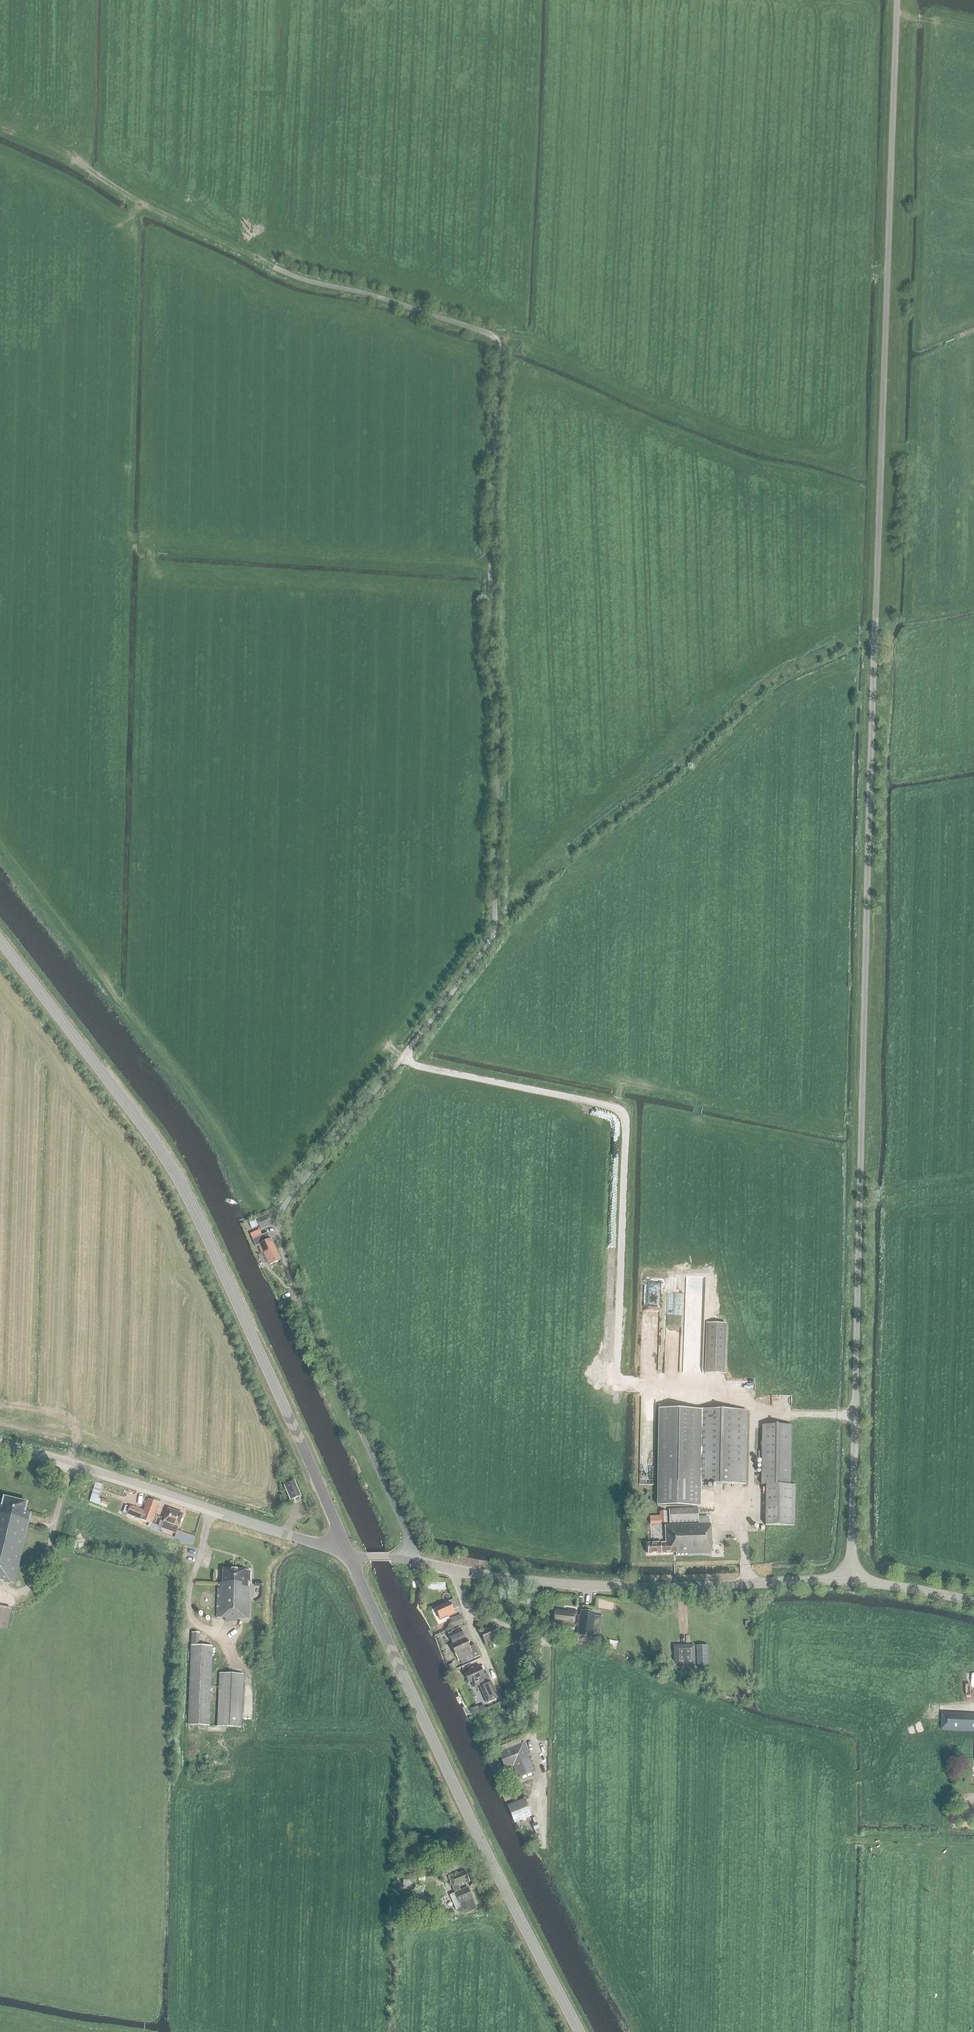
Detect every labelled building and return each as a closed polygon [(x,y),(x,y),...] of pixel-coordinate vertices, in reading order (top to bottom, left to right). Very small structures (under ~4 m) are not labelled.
[(255,1219),(260,1230),(272,1225),(267,1214),(255,1219)] [(280,1260),(271,1238),(269,1239),(266,1233),(252,1240),(255,1247),(257,1246),(261,1254),(263,1254),(268,1265),(280,1260)] [(707,1323),(706,1373),(726,1373),(727,1323),(707,1323)] [(699,1507),(700,1484),(745,1485),(746,1411),(659,1409),(657,1506),(699,1507)] [(791,1489),(794,1429),(765,1428),(762,1488),(767,1488),(765,1528),(795,1529),(796,1489),(791,1489)] [(290,1500),(299,1496),(293,1482),(283,1487),(290,1500)] [(91,1502),(99,1504),(101,1494),(93,1492),(91,1502)] [(14,1582),(31,1512),(25,1511),(27,1502),(3,1496),(0,1505),(0,1579),(14,1582)] [(126,1515),(157,1526),(159,1518),(153,1515),(157,1504),(146,1500),(142,1511),(129,1506),(126,1515)] [(669,1509),(669,1523),(698,1522),(698,1508),(669,1509)] [(167,1509),(160,1529),(175,1534),(182,1515),(167,1509)] [(647,1544),(647,1554),(675,1553),(675,1556),(711,1555),(710,1524),(665,1526),(666,1543),(647,1544)] [(177,1531),(175,1540),(193,1545),(196,1535),(177,1531)] [(218,1583),(217,1618),(225,1618),(225,1621),(238,1621),(238,1619),(246,1619),(247,1588),(246,1588),(246,1581),(249,1581),(249,1570),(224,1569),(223,1583),(218,1583)] [(455,1599),(434,1608),(439,1619),(447,1616),(448,1617),(455,1614),(453,1610),(459,1607),(455,1599)] [(12,1608),(0,1606),(0,1627),(9,1628),(12,1608)] [(567,1609),(566,1611),(554,1609),(553,1619),(555,1619),(554,1622),(565,1623),(564,1625),(572,1627),(573,1624),(578,1625),(576,1634),(589,1636),(593,1613),(580,1611),(579,1615),(574,1614),(575,1610),(567,1609)] [(461,1615),(451,1619),(452,1622),(449,1623),(451,1628),(464,1623),(461,1615)] [(448,1634),(452,1644),(464,1639),(460,1628),(451,1632),(451,1633),(448,1634)] [(492,1644),(493,1647),(496,1646),(495,1643),(501,1641),(495,1628),(481,1634),(487,1647),(492,1644)] [(192,1633),(188,1726),(209,1727),(212,1646),(199,1645),(200,1633),(192,1633)] [(523,1639),(511,1644),(516,1657),(528,1651),(523,1639)] [(474,1645),(468,1648),(465,1640),(451,1647),(458,1661),(471,1655),(473,1658),(479,1656),(474,1645)] [(693,1648),(673,1648),(673,1669),(693,1669),(693,1648)] [(470,1672),(464,1675),(468,1685),(472,1683),(474,1688),(483,1684),(484,1686),(480,1688),(486,1704),(498,1699),(491,1683),(490,1681),(487,1674),(484,1675),(480,1668),(474,1670),(473,1668),(469,1670),(470,1672)] [(217,1726),(241,1727),(243,1674),(219,1674),(217,1726)] [(472,1715),(480,1712),(477,1706),(470,1710),(472,1715)] [(943,1730),(973,1731),(973,1714),(943,1714),(943,1730)] [(505,1768),(513,1765),(518,1777),(520,1776),(522,1780),(528,1777),(527,1773),(531,1771),(525,1755),(526,1754),(523,1746),(500,1755),(505,1768)] [(517,1822),(531,1816),(524,1800),(508,1806),(512,1816),(514,1815),(517,1822)] [(447,1877),(462,1911),(473,1906),(465,1888),(460,1890),(459,1886),(469,1882),(464,1872),(455,1876),(454,1873),(447,1877)] [(401,1877),(402,1887),(414,1886),(413,1877),(401,1877)]
